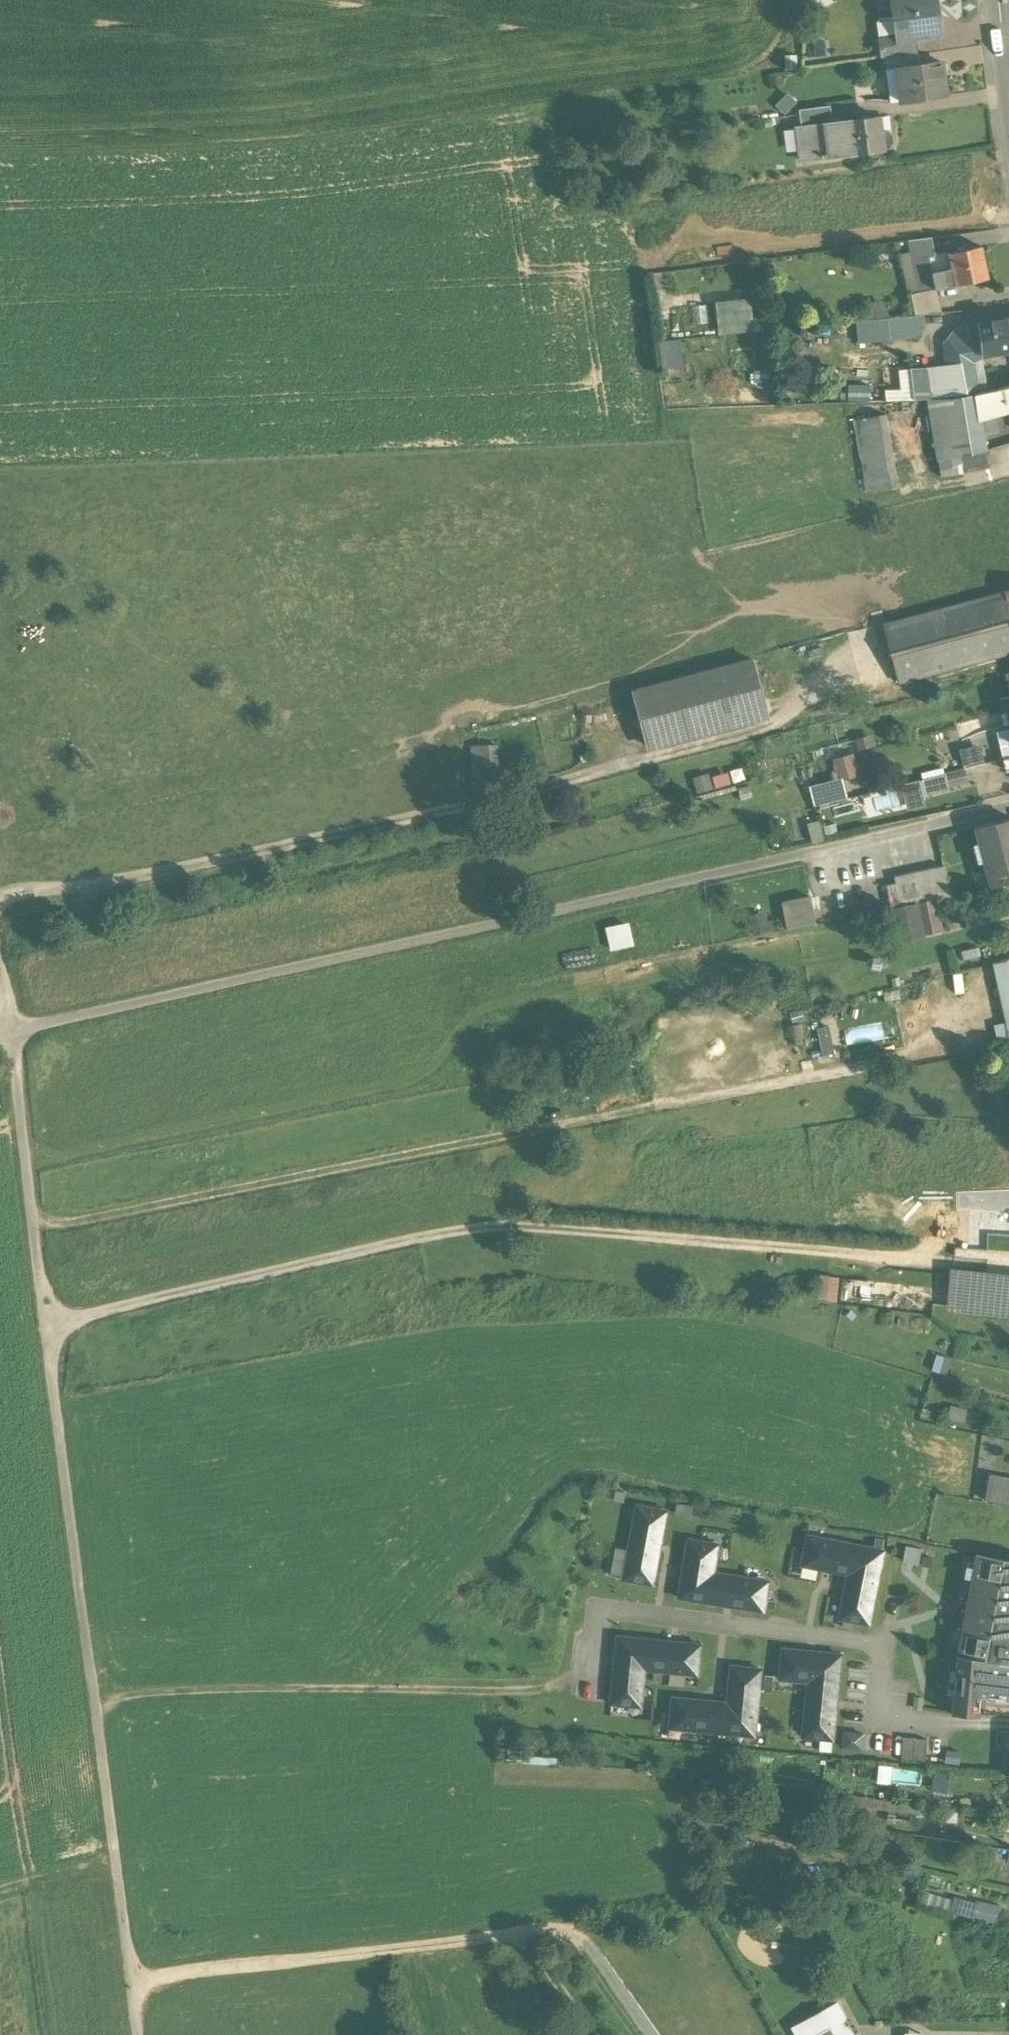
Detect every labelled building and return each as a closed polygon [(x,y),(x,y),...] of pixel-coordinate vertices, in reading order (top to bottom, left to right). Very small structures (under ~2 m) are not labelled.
[(900,15),(894,16),(897,33),(898,40),(915,38),(940,34),(937,14),(932,11),(931,0),(898,0),(900,15)] [(894,16),(879,18),(877,22),(879,35),(897,33),(894,16)] [(879,35),(878,36),(881,58),(886,57),(917,53),(915,38),(898,40),(897,33),(879,35)] [(917,53),(886,57),(888,71),(897,69),(918,67),(923,66),(921,53),(917,53)] [(918,67),(897,69),(897,72),(903,71),(907,99),(901,100),(901,101),(946,95),(942,63),(923,66),(918,67)] [(830,106),(798,110),(801,127),(832,123),(832,121),(830,106)] [(878,117),(846,121),(850,154),(882,150),(882,149),(888,148),(891,142),(891,136),(885,132),(880,133),(878,117)] [(801,127),(800,127),(803,147),(799,152),(800,156),(805,160),(850,154),(846,121),(836,123),(832,121),(832,123),(801,127)] [(905,297),(911,296),(935,291),(931,269),(948,265),(946,254),(935,256),(931,236),(893,242),(905,297)] [(982,247),(946,254),(948,265),(931,269),(935,291),(989,280),(982,247)] [(940,312),(935,291),(911,296),(915,315),(921,314),(940,312)] [(747,302),(713,304),(716,334),(750,331),(747,302)] [(697,322),(709,319),(706,305),(694,308),(697,322)] [(915,315),(855,322),(858,343),(918,337),(917,327),(923,327),(921,314),(915,315)] [(976,323),(981,355),(982,355),(1008,351),(1008,319),(976,323)] [(976,323),(958,326),(952,330),(945,339),(948,365),(925,368),(928,399),(952,397),(975,393),(976,396),(979,395),(972,362),(983,360),(982,355),(981,355),(976,323)] [(660,368),(680,366),(678,342),(658,344),(660,368)] [(925,368),(909,368),(909,369),(913,399),(928,399),(925,368)] [(909,369),(897,370),(899,389),(883,390),(876,400),(877,401),(913,399),(909,369)] [(979,395),(976,396),(979,415),(1008,407),(1008,387),(979,395)] [(975,393),(952,397),(955,414),(950,415),(952,425),(955,441),(960,440),(963,455),(984,450),(982,435),(979,415),(976,396),(975,393)] [(952,397),(928,399),(933,428),(952,425),(950,415),(955,414),(952,397)] [(886,416),(855,422),(867,487),(897,482),(886,416)] [(955,441),(952,425),(933,428),(941,478),(960,475),(959,456),(963,455),(960,440),(955,441)] [(982,435),(984,450),(1008,444),(1008,428),(982,435)] [(1004,590),(883,622),(900,681),(1008,651),(1008,627),(1006,615),(1008,614),(1004,590)] [(750,658),(633,689),(649,747),(765,716),(750,658)] [(960,751),(964,769),(990,763),(985,745),(960,751)] [(498,749),(469,750),(470,794),(499,794),(498,749)] [(848,754),(832,758),(837,779),(853,775),(848,754)] [(969,786),(964,769),(938,776),(942,792),(969,786)] [(975,826),(991,887),(1008,882),(1008,817),(975,826)] [(943,865),(893,875),(900,906),(949,895),(943,865)] [(809,895),(783,901),(789,929),(815,923),(809,895)] [(609,950),(632,945),(626,921),(604,926),(609,950)] [(990,963),(1008,1041),(1008,959),(990,963)] [(822,1055),(834,1052),(828,1025),(815,1028),(822,1055)] [(1008,1234),(1008,1211),(980,1209),(979,1232),(1008,1234)] [(949,1266),(948,1279),(945,1305),(1008,1312),(1008,1273),(949,1266)] [(819,1275),(818,1298),(836,1300),(837,1277),(819,1275)] [(1003,1477),(989,1475),(985,1500),(995,1502),(998,1490),(1001,1490),(1003,1477)] [(1003,1477),(1001,1490),(998,1490),(995,1502),(1008,1505),(1008,1478),(1003,1477)] [(666,1511),(636,1505),(622,1581),(652,1586),(666,1511)] [(848,1569),(879,1575),(884,1552),(808,1537),(802,1566),(847,1575),(848,1569)] [(708,1572),(712,1573),(717,1544),(688,1539),(678,1598),(703,1603),(708,1572)] [(976,1553),(965,1608),(968,1608),(965,1626),(962,1626),(957,1656),(1008,1662),(1008,1559),(976,1553)] [(848,1569),(847,1575),(838,1619),(869,1625),(879,1575),(848,1569)] [(708,1572),(703,1603),(763,1613),(768,1582),(712,1573),(708,1572)] [(643,1670),(646,1640),(619,1638),(612,1704),(640,1707),(643,1670)] [(646,1640),(643,1670),(697,1675),(700,1645),(646,1640)] [(808,1676),(839,1679),(841,1656),(783,1650),(780,1680),(807,1683),(808,1676)] [(957,1656),(951,1714),(978,1716),(980,1696),(1008,1699),(1008,1662),(957,1656)] [(727,1703),(724,1733),(755,1736),(760,1671),(730,1668),(727,1703)] [(808,1676),(807,1683),(802,1738),(833,1741),(839,1679),(808,1676)] [(724,1733),(727,1703),(673,1699),(670,1728),(724,1733)] [(927,1741),(902,1738),(902,1761),(925,1763),(927,1741)] [(922,1769),(887,1766),(885,1785),(921,1788),(922,1769)] [(923,1807),(846,1795),(845,1807),(921,1818),(923,1807)] [(950,1913),(1001,1926),(1005,1908),(953,1894),(950,1913)] [(845,2018),(838,2004),(793,2029),(797,2034),(814,2034),(845,2018)] [(845,2018),(814,2034),(855,2034),(845,2018)]
